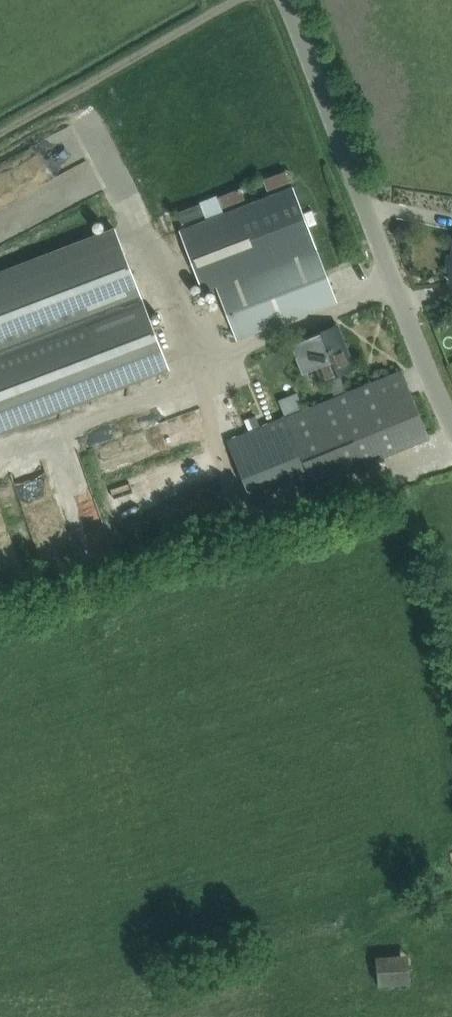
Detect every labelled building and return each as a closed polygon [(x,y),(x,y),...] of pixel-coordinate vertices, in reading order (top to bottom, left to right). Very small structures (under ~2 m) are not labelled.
[(284,169),(262,178),(266,189),(289,181),(284,169)] [(293,186),(275,194),(180,230),(202,290),(216,285),(236,339),(337,300),(293,186)] [(240,187),(218,196),(222,207),(244,198),(240,187)] [(199,203),(177,212),(181,223),(204,214),(199,203)] [(0,270),(0,432),(169,368),(115,226),(0,270)] [(317,366),(322,379),(326,376),(334,395),(334,396),(346,391),(339,372),(354,366),(344,343),(342,343),(335,326),(305,337),(291,343),(302,371),(317,366)] [(402,370),(346,391),(334,396),(334,395),(300,408),(286,416),(226,440),(246,492),(307,467),(313,482),(428,438),(402,370)] [(376,955),(378,985),(411,982),(408,952),(376,955)]
